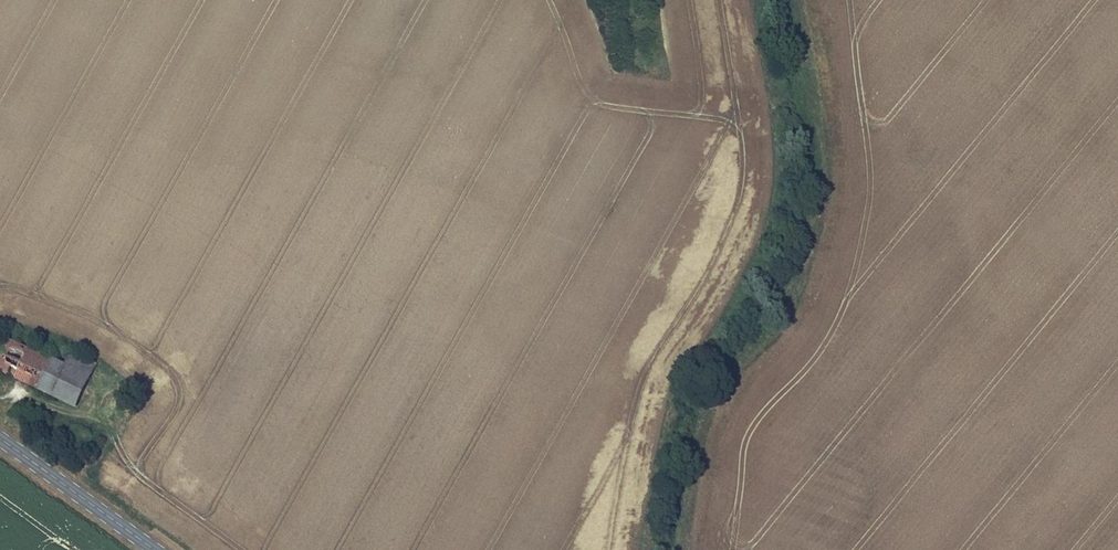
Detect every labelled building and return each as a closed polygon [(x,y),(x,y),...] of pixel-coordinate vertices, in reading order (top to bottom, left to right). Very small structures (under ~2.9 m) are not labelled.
[(3,337),(0,343),(0,364),(30,377),(27,383),(50,394),(62,365),(3,337)] [(95,366),(69,352),(62,365),(50,394),(76,407),(95,366)] [(0,364),(0,372),(27,383),(30,377),(0,364)] [(101,442),(69,427),(66,433),(98,448),(101,442)]
